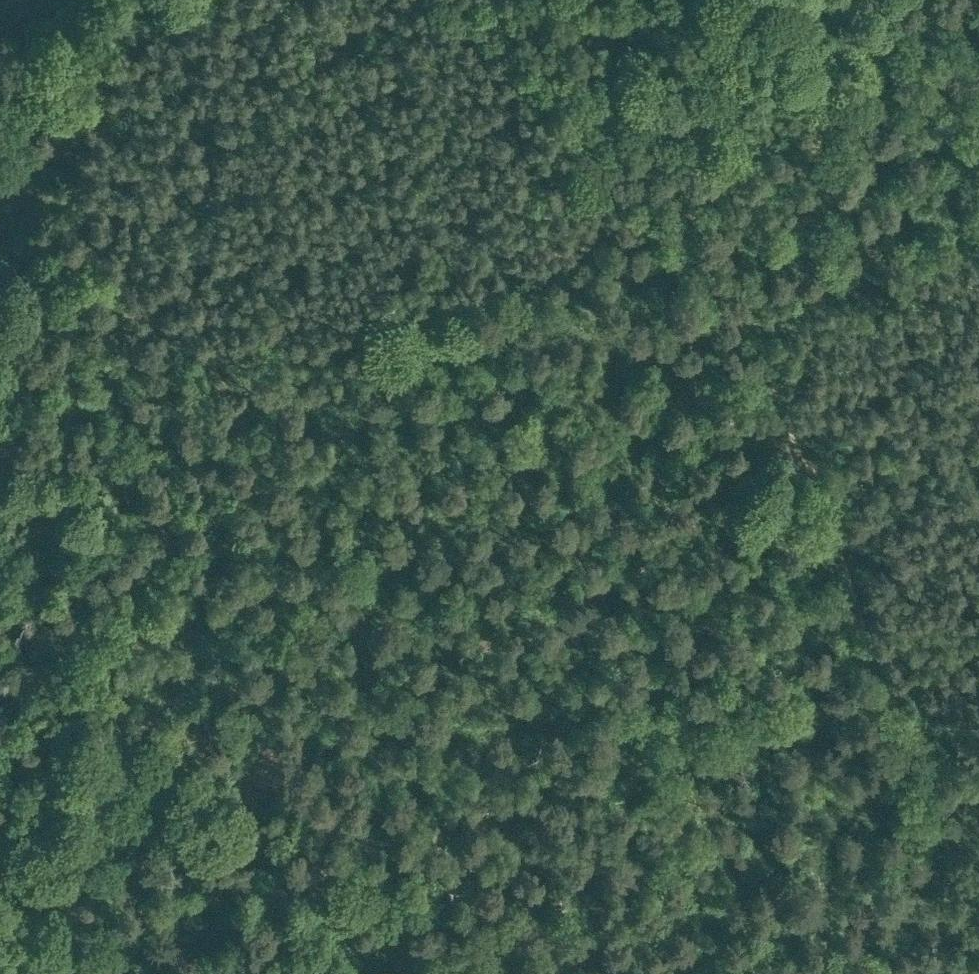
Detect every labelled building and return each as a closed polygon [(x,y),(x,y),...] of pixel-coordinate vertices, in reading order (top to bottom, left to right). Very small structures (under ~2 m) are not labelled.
[(35,17),(53,2),(51,0),(36,0),(27,7),(30,11),(35,17)]
